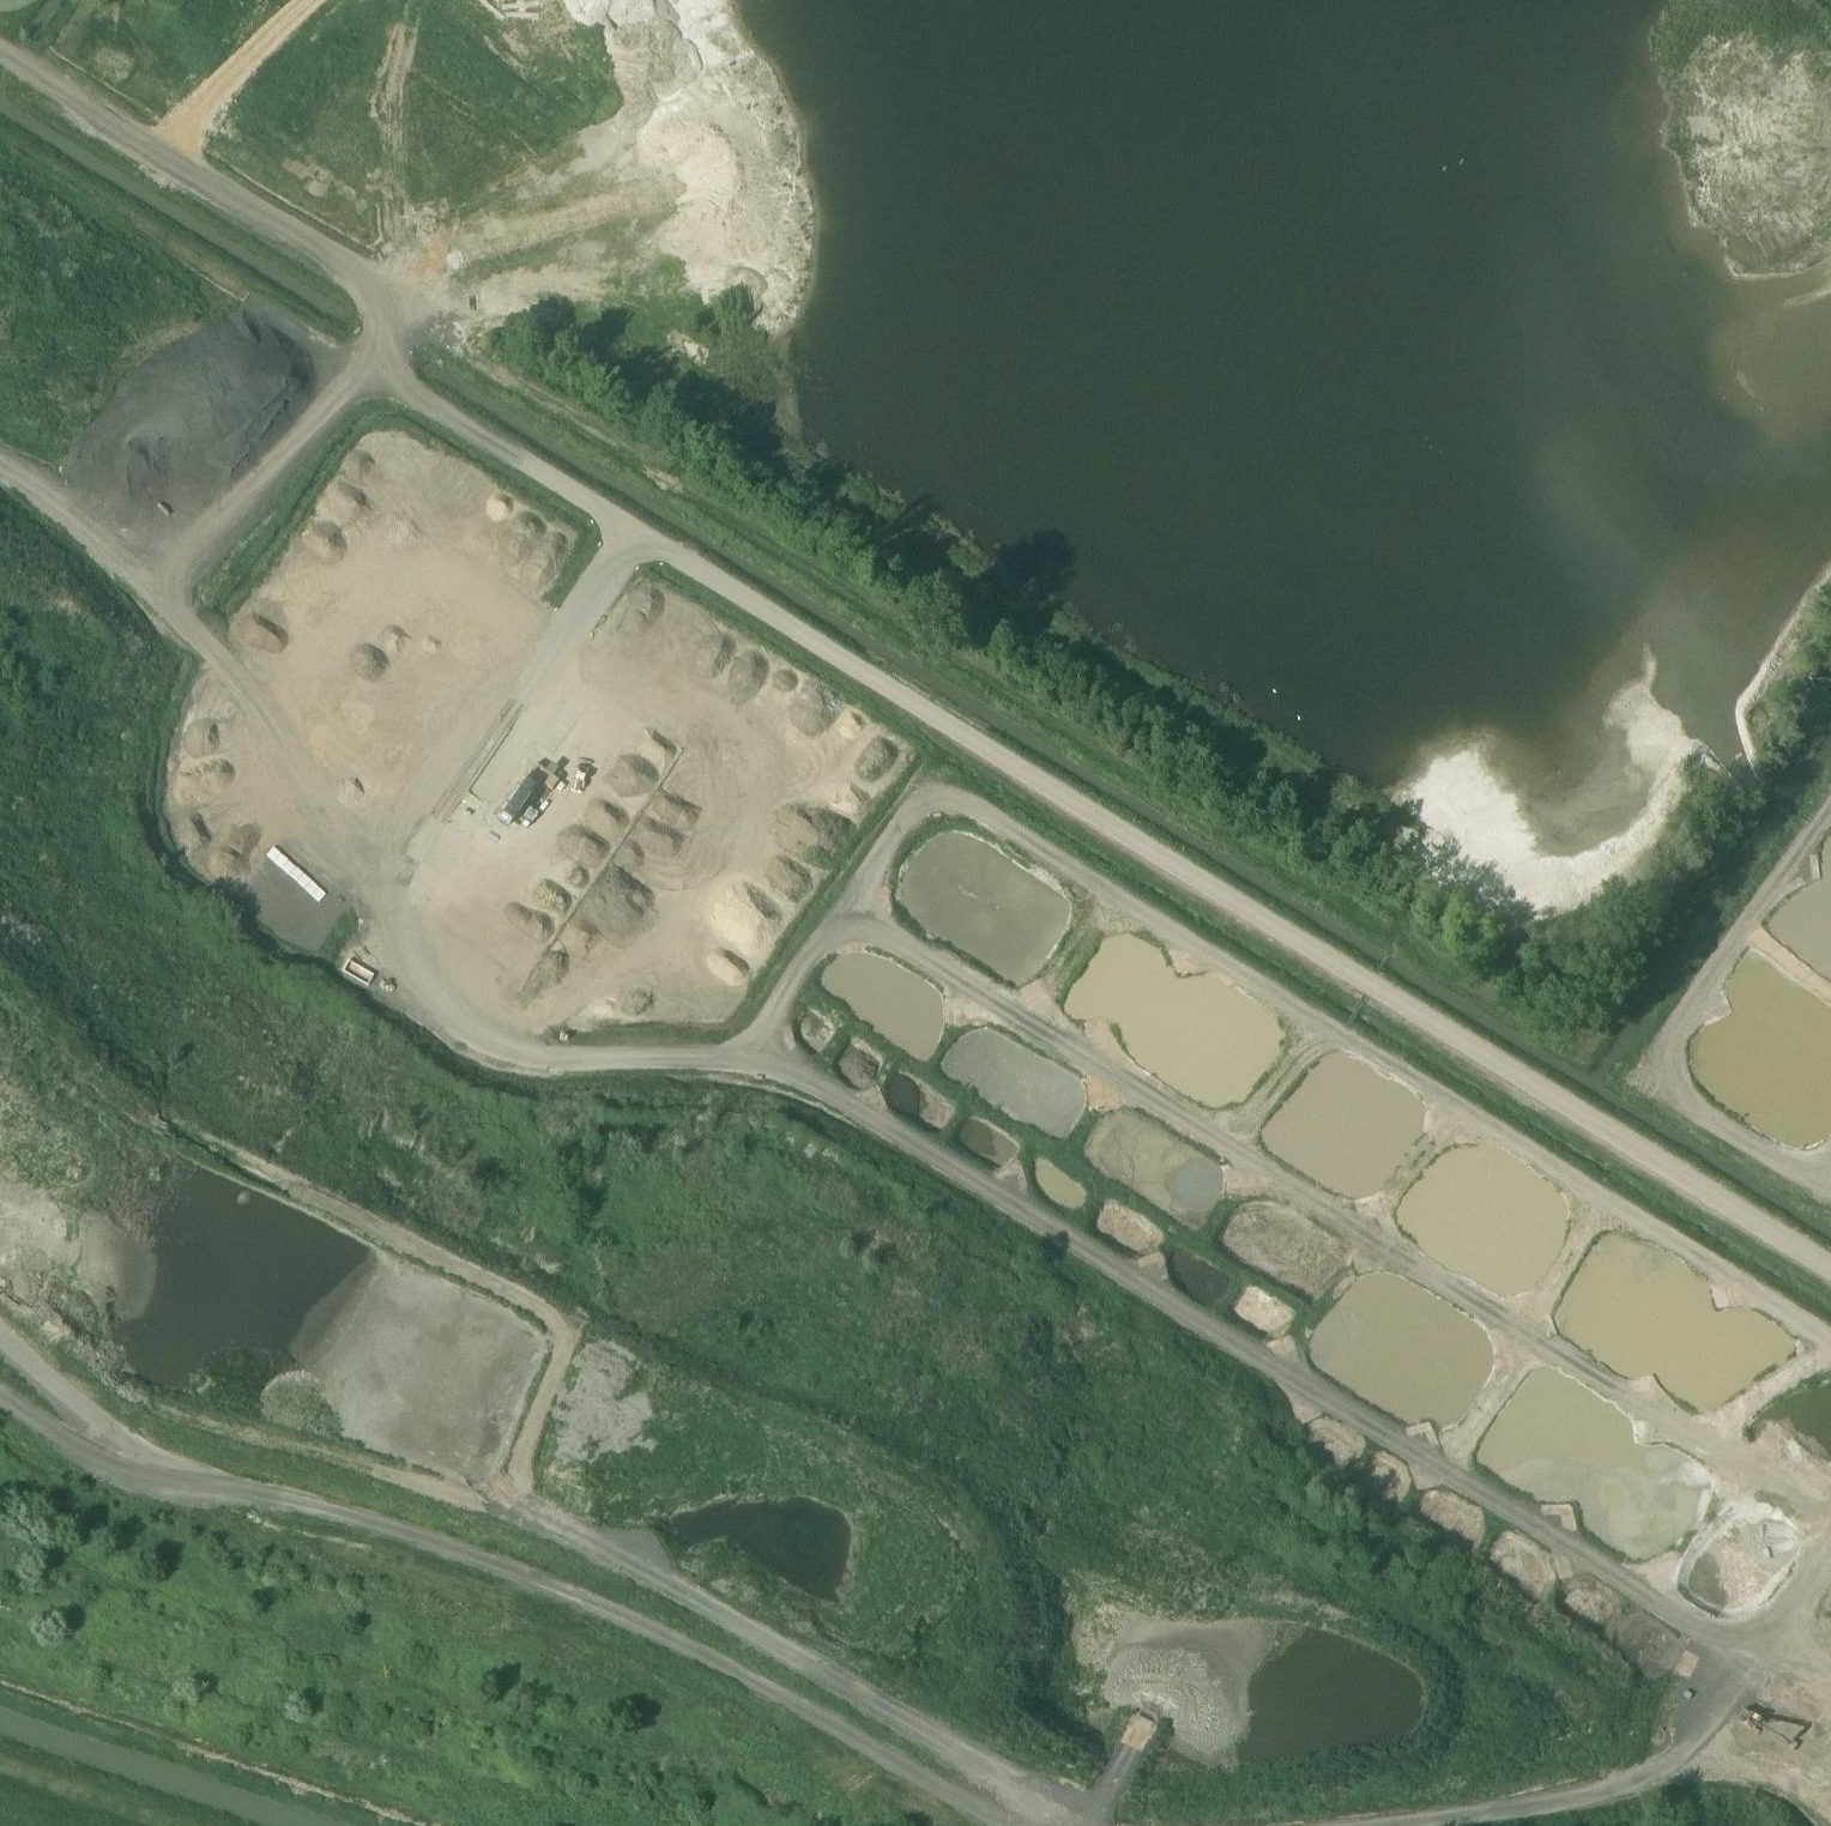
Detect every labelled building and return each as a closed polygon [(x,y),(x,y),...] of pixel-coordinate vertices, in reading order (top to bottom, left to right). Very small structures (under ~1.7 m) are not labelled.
[(222,447),(248,421),(237,409),(210,436),(222,447)] [(535,785),(552,795),(561,781),(524,758),(489,812),(509,825),(535,785)]
